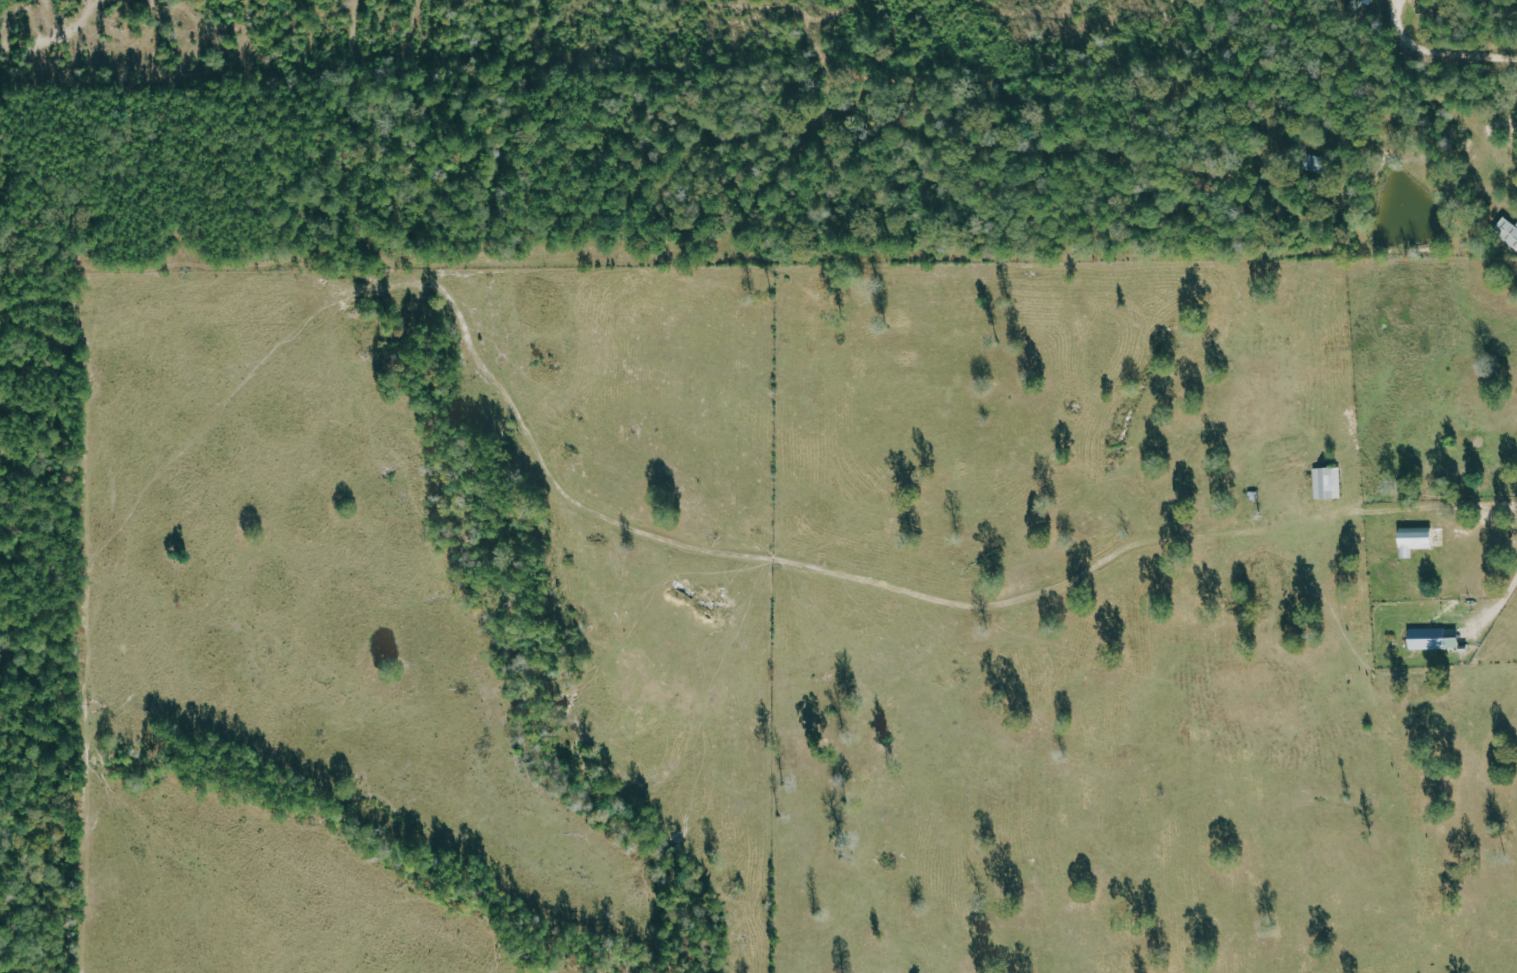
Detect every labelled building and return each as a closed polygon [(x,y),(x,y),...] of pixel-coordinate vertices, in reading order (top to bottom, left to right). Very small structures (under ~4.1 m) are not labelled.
[(1364,0),(1354,0),(1352,7),(1360,10),(1364,0)] [(1505,217),(1494,232),(1516,249),(1516,226),(1505,217)] [(1340,467),(1314,468),(1315,499),(1341,498),(1340,467)] [(1398,530),(1399,558),(1413,557),(1412,548),(1432,547),(1431,529),(1398,530)] [(1458,648),(1458,628),(1408,629),(1408,649),(1458,648)]
